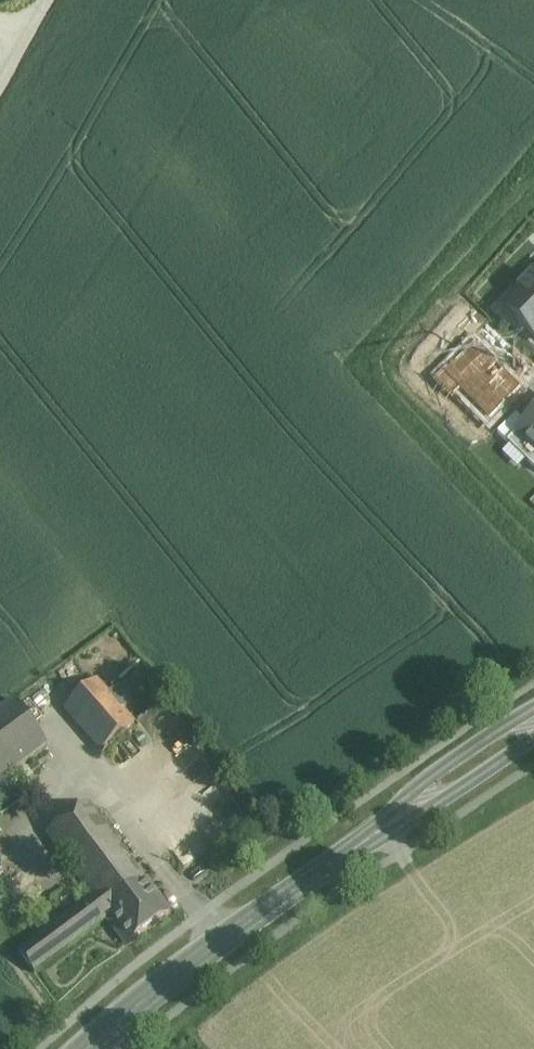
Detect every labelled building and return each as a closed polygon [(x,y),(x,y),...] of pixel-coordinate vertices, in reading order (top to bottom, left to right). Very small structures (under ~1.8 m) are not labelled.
[(503,305),(533,336),(533,274),(503,305)] [(476,344),(505,373),(524,355),(489,320),(471,338),(476,344)] [(491,418),(516,393),(501,378),(505,373),(476,344),(451,369),(468,387),(464,390),(491,418)] [(497,432),(507,441),(525,423),(516,413),(497,432)] [(507,441),(533,468),(533,414),(525,423),(507,441)] [(108,693),(96,679),(63,708),(101,751),(134,722),(122,709),(108,693)] [(114,687),(108,693),(122,709),(129,703),(114,687)] [(0,712),(0,782),(6,778),(47,747),(13,702),(0,712)] [(0,782),(0,806),(18,793),(6,778),(0,782)] [(143,878),(88,803),(47,834),(93,898),(108,918),(150,886),(144,878),(143,878)] [(150,886),(108,918),(127,943),(169,911),(150,886)] [(93,898),(19,952),(34,973),(108,918),(93,898)]
